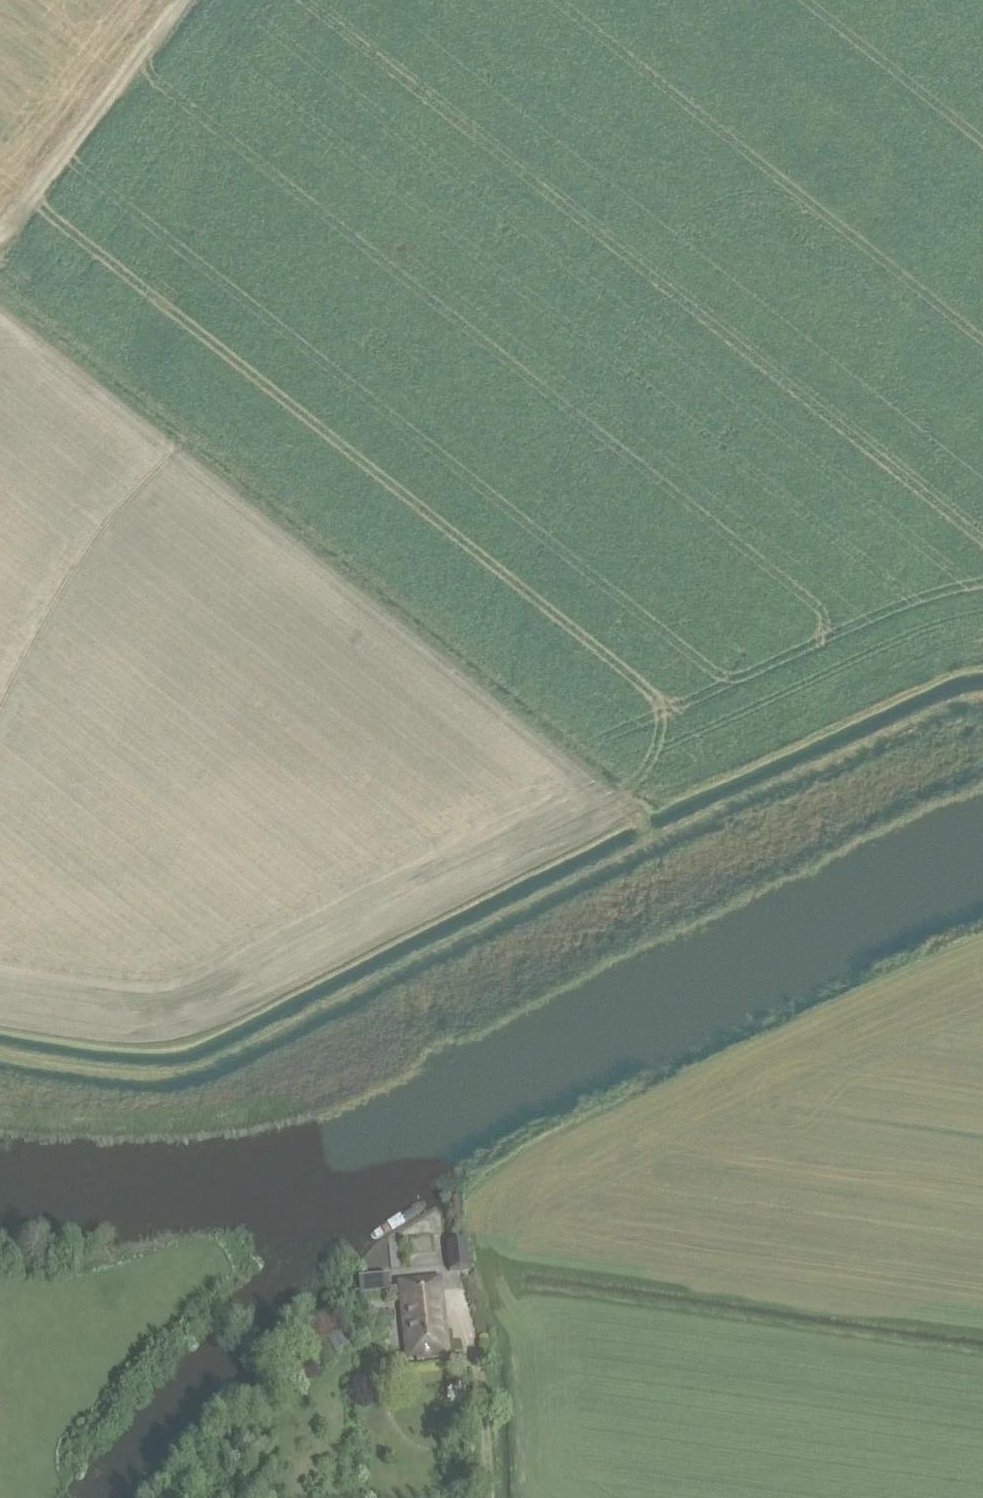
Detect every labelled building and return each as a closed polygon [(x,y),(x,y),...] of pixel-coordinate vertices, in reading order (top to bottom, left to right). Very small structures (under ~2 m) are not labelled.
[(444,1245),(447,1272),(467,1270),(464,1243),(444,1245)] [(357,1278),(358,1292),(369,1290),(367,1277),(357,1278)] [(436,1280),(400,1285),(407,1355),(416,1355),(416,1359),(415,1359),(415,1360),(437,1359),(437,1358),(436,1358),(436,1354),(445,1353),(441,1319),(444,1318),(443,1305),(439,1305),(436,1280)]
